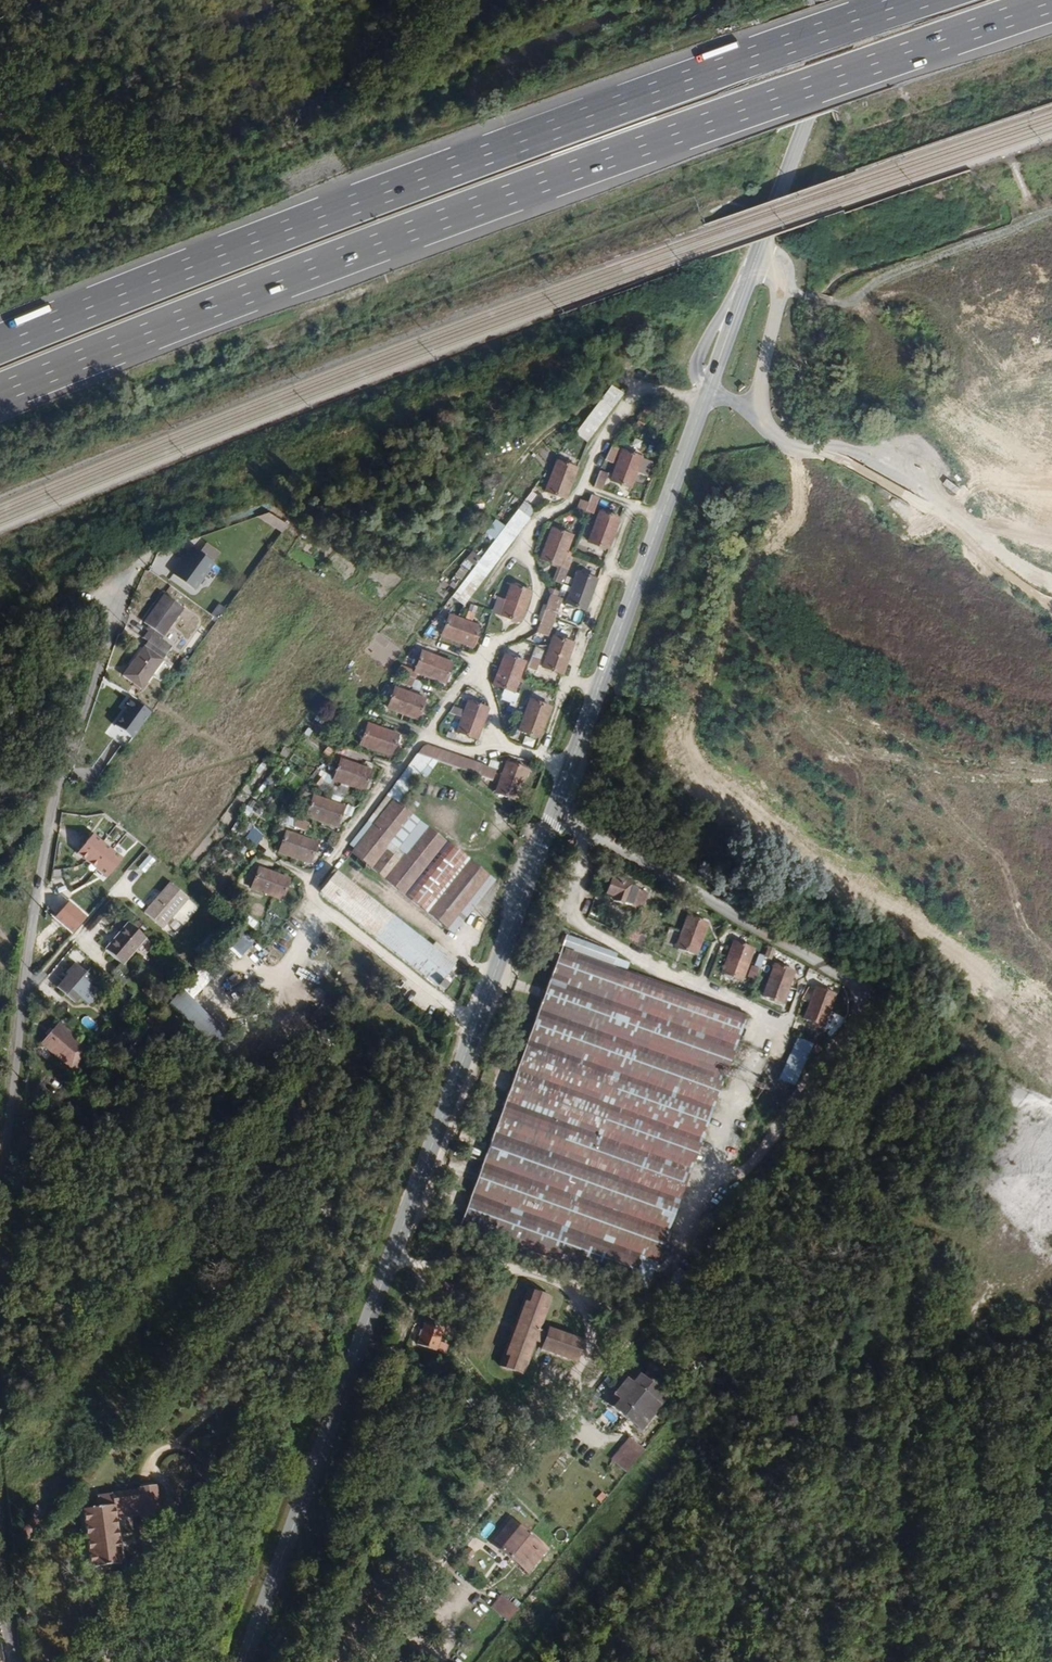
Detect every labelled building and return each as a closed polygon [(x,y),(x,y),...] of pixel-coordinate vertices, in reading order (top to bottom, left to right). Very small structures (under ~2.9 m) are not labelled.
[(587,441),(623,393),(611,386),(575,433),(587,441)] [(651,410),(646,407),(638,421),(643,424),(651,410)] [(618,449),(611,447),(605,460),(612,463),(615,456),(618,450),(618,449)] [(630,488),(642,458),(621,450),(621,451),(619,457),(610,480),(630,488)] [(567,500),(577,467),(556,461),(546,493),(567,500)] [(608,474),(600,471),(594,487),(602,490),(608,474)] [(961,490),(948,479),(944,485),(957,495),(961,490)] [(599,498),(591,495),(588,503),(580,500),(577,508),(592,514),(599,498)] [(465,604),(537,508),(525,499),(452,595),(465,604)] [(606,548),(617,514),(598,508),(587,542),(606,548)] [(262,519),(283,531),(288,523),(267,511),(262,519)] [(566,551),(572,536),(551,528),(540,558),(568,569),(574,554),(566,551)] [(197,587),(216,559),(193,543),(173,570),(197,587)] [(585,610),(597,580),(576,572),(565,603),(585,610)] [(520,621),(530,589),(508,582),(499,615),(520,621)] [(159,638),(180,609),(159,594),(139,623),(151,632),(145,640),(165,653),(171,645),(159,638)] [(547,636),(561,598),(550,595),(546,606),(544,605),(538,621),(541,622),(537,633),(547,636)] [(472,646),(479,625),(449,614),(442,635),(472,646)] [(562,674),(573,644),(553,636),(542,666),(562,674)] [(140,686),(159,661),(140,647),(121,673),(140,686)] [(511,647),(508,656),(514,658),(518,649),(511,647)] [(534,649),(531,658),(539,660),(543,651),(534,649)] [(444,681),(451,660),(421,650),(414,671),(444,681)] [(520,674),(524,662),(514,658),(508,656),(504,654),(493,684),(513,692),(518,680),(522,681),(524,676),(520,674)] [(539,660),(531,658),(528,667),(536,670),(539,660)] [(416,717),(423,696),(392,686),(385,707),(416,717)] [(114,727),(131,739),(152,711),(141,703),(138,706),(129,700),(123,708),(126,710),(114,727)] [(539,739),(549,708),(527,700),(517,732),(539,739)] [(477,742),(488,708),(467,701),(456,735),(477,742)] [(388,754),(395,733),(365,722),(358,744),(388,754)] [(495,882),(399,810),(436,763),(491,781),(495,770),(423,748),(373,820),(379,825),(352,858),(453,937),(495,882)] [(361,790),(368,769),(337,759),(330,780),(361,790)] [(514,802),(525,770),(503,762),(492,795),(514,802)] [(334,824),(341,804),(310,793),(303,814),(334,824)] [(306,862),(313,841),(282,830),(275,851),(306,862)] [(121,859),(91,834),(75,853),(105,878),(121,859)] [(278,898),(285,877),(254,867),(247,888),(278,898)] [(614,901),(619,879),(600,874),(597,885),(604,888),(609,889),(606,899),(614,901)] [(454,968),(335,875),(318,896),(412,970),(437,990),(454,968)] [(158,932),(185,901),(166,885),(159,893),(161,895),(156,900),(154,898),(139,916),(158,932)] [(88,917),(70,902),(57,916),(75,931),(88,917)] [(695,956),(709,925),(687,915),(673,947),(695,956)] [(118,969),(142,942),(114,918),(91,945),(118,969)] [(627,938),(638,942),(642,928),(631,925),(627,938)] [(240,958),(255,942),(246,934),(231,950),(240,958)] [(748,1018),(750,1012),(745,1010),(686,988),(554,941),(452,1230),(536,1259),(651,1298),(748,1018)] [(741,983),(752,951),(732,943),(724,964),(719,975),(741,983)] [(755,979),(759,968),(750,965),(746,976),(755,979)] [(71,1005),(92,982),(73,966),(53,989),(71,1005)] [(781,1007),(794,976),(772,966),(759,998),(781,1007)] [(198,973),(195,981),(205,985),(208,977),(198,973)] [(455,987),(448,982),(440,992),(446,997),(455,987)] [(824,1029),(838,998),(816,988),(802,1020),(824,1029)] [(445,1029),(450,1017),(444,1014),(438,1026),(445,1029)] [(79,1048),(51,1023),(33,1044),(61,1069),(79,1048)] [(811,1049),(794,1040),(773,1078),(789,1087),(811,1049)] [(65,1072),(82,1052),(79,1048),(61,1069),(65,1072)] [(527,1342),(539,1308),(514,1300),(487,1378),(511,1387),(523,1354),(530,1357),(528,1364),(562,1376),(572,1350),(537,1337),(535,1344),(527,1342)] [(428,1352),(432,1340),(412,1334),(405,1356),(433,1365),(437,1355),(428,1352)] [(634,1438),(660,1404),(623,1375),(596,1408),(634,1438)] [(618,1482),(636,1460),(620,1448),(603,1470),(618,1482)] [(116,1527),(142,1523),(143,1529),(163,1526),(159,1490),(143,1491),(143,1494),(141,1494),(113,1497),(114,1501),(94,1503),(95,1509),(82,1510),(88,1560),(88,1563),(119,1559),(116,1527)] [(518,1583),(537,1560),(500,1529),(481,1554),(518,1583)] [(500,1634),(511,1619),(493,1605),(481,1619),(500,1634)]
